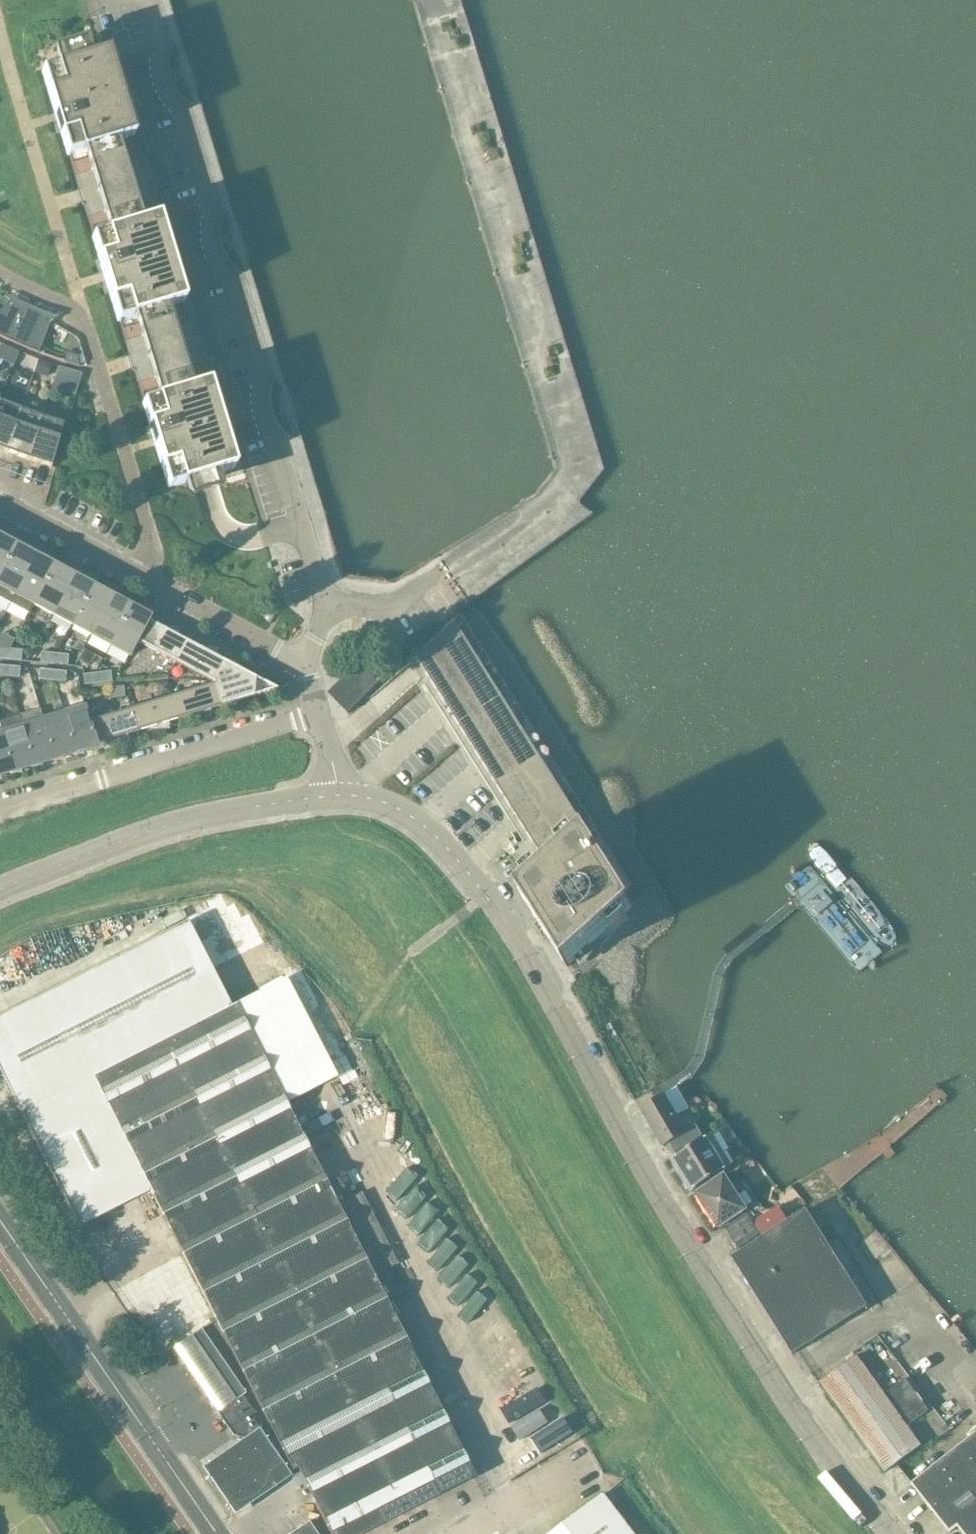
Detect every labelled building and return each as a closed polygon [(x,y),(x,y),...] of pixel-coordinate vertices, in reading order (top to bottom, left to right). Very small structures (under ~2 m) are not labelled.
[(234,468),(174,271),(107,51),(41,71),(105,281),(109,294),(117,322),(142,403),(149,425),(153,438),(155,446),(168,488),(189,481),(193,493),(205,490),(218,486),(214,473),(234,468)] [(50,323),(52,323),(54,320),(8,299),(8,300),(9,300),(0,310),(0,337),(18,345),(38,353),(50,323)] [(77,365),(76,356),(66,353),(63,362),(79,367),(79,366),(77,365)] [(39,361),(35,372),(46,376),(50,365),(39,361)] [(57,367),(54,379),(61,381),(65,370),(57,367)] [(20,408),(0,401),(0,450),(3,451),(20,408)] [(26,460),(41,416),(20,408),(3,451),(26,460)] [(50,467),(63,423),(41,416),(26,460),(50,467)] [(16,545),(3,543),(0,541),(0,574),(16,545)] [(33,559),(24,554),(16,545),(0,574),(0,598),(10,603),(33,559)] [(29,613),(33,605),(54,566),(42,564),(33,559),(10,603),(29,613)] [(52,615),(71,580),(62,575),(54,566),(33,605),(52,615)] [(72,625),(92,586),(80,584),(71,580),(52,615),(72,625)] [(91,635),(109,600),(100,595),(92,586),(72,625),(91,635)] [(110,645),(130,607),(118,605),(109,600),(91,635),(110,645)] [(129,656),(148,621),(138,616),(130,607),(110,645),(129,656)] [(594,826),(462,615),(455,622),(454,621),(449,626),(416,656),(410,662),(415,671),(421,679),(416,683),(417,684),(419,688),(422,686),(424,685),(523,841),(512,848),(515,851),(513,853),(511,855),(536,877),(519,892),(566,967),(634,907),(624,892),(625,892),(587,831),(594,826)] [(175,662),(186,641),(176,636),(169,627),(157,625),(148,621),(129,656),(130,656),(137,642),(175,662)] [(213,683),(224,661),(214,656),(207,648),(195,646),(186,641),(175,662),(212,682),(211,683),(213,683)] [(20,661),(21,650),(8,649),(7,659),(20,661)] [(53,664),(54,653),(40,652),(39,663),(53,664)] [(67,665),(68,655),(54,653),(53,664),(67,665)] [(276,689),(224,661),(213,683),(220,706),(276,689)] [(347,713),(380,681),(360,661),(333,688),(327,693),(347,713)] [(19,678),(20,667),(6,666),(5,676),(19,678)] [(51,681),(52,670),(39,669),(38,679),(51,681)] [(65,682),(66,672),(52,670),(51,681),(65,682)] [(111,682),(110,671),(96,673),(97,683),(111,682)] [(97,683),(96,673),(82,674),(84,685),(97,683)] [(220,706),(213,683),(211,683),(211,684),(171,696),(178,719),(189,716),(200,716),(209,709),(220,706)] [(178,719),(171,696),(130,708),(137,731),(147,728),(159,729),(168,722),(178,719)] [(97,748),(84,705),(63,712),(76,754),(78,754),(78,753),(77,753),(76,750),(84,747),(97,748)] [(137,731),(130,708),(89,721),(85,705),(84,705),(97,748),(98,748),(98,747),(97,744),(106,741),(118,741),(127,734),(137,731)] [(55,761),(42,718),(39,709),(19,715),(22,725),(35,767),(36,767),(36,766),(35,766),(34,762),(43,760),(55,761)] [(76,754),(63,712),(42,718),(55,761),(57,761),(57,759),(56,759),(55,756),(63,754),(76,754)] [(0,721),(0,728),(1,731),(14,773),(16,773),(16,772),(15,772),(14,769),(22,766),(35,767),(22,725),(19,715),(0,721)] [(1,731),(0,731),(0,773),(1,772),(14,773),(1,731)] [(0,1016),(0,1073),(78,1227),(149,1191),(214,1319),(275,1439),(291,1471),(296,1469),(318,1510),(330,1533),(362,1533),(473,1477),(474,1476),(372,1275),(396,1263),(361,1192),(337,1205),(235,1004),(230,1007),(187,922),(0,1016)] [(685,1131),(663,1094),(639,1109),(660,1146),(668,1142),(674,1152),(701,1136),(695,1125),(685,1131)] [(731,1165),(712,1134),(673,1157),(692,1189),(731,1165)] [(745,1210),(722,1175),(695,1193),(717,1228),(745,1210)] [(865,1309),(806,1212),(789,1222),(730,1257),(791,1354),(828,1331),(865,1309)] [(758,1235),(745,1214),(724,1227),(737,1248),(758,1235)] [(200,1328),(190,1335),(235,1399),(216,1412),(233,1436),(246,1439),(255,1440),(262,1435),(249,1415),(253,1412),(241,1396),(245,1393),(200,1328)] [(172,1348),(216,1412),(235,1399),(190,1335),(172,1348)] [(906,1426),(928,1411),(905,1379),(883,1395),(855,1357),(819,1383),(885,1472),(921,1446),(906,1426)] [(199,1467),(234,1516),(291,1476),(256,1426),(199,1467)] [(911,1484),(950,1533),(958,1527),(963,1533),(975,1533),(975,1434),(911,1484)] [(603,1495),(552,1533),(632,1533),(603,1495)] [(308,1521),(289,1533),(317,1533),(308,1521)]
